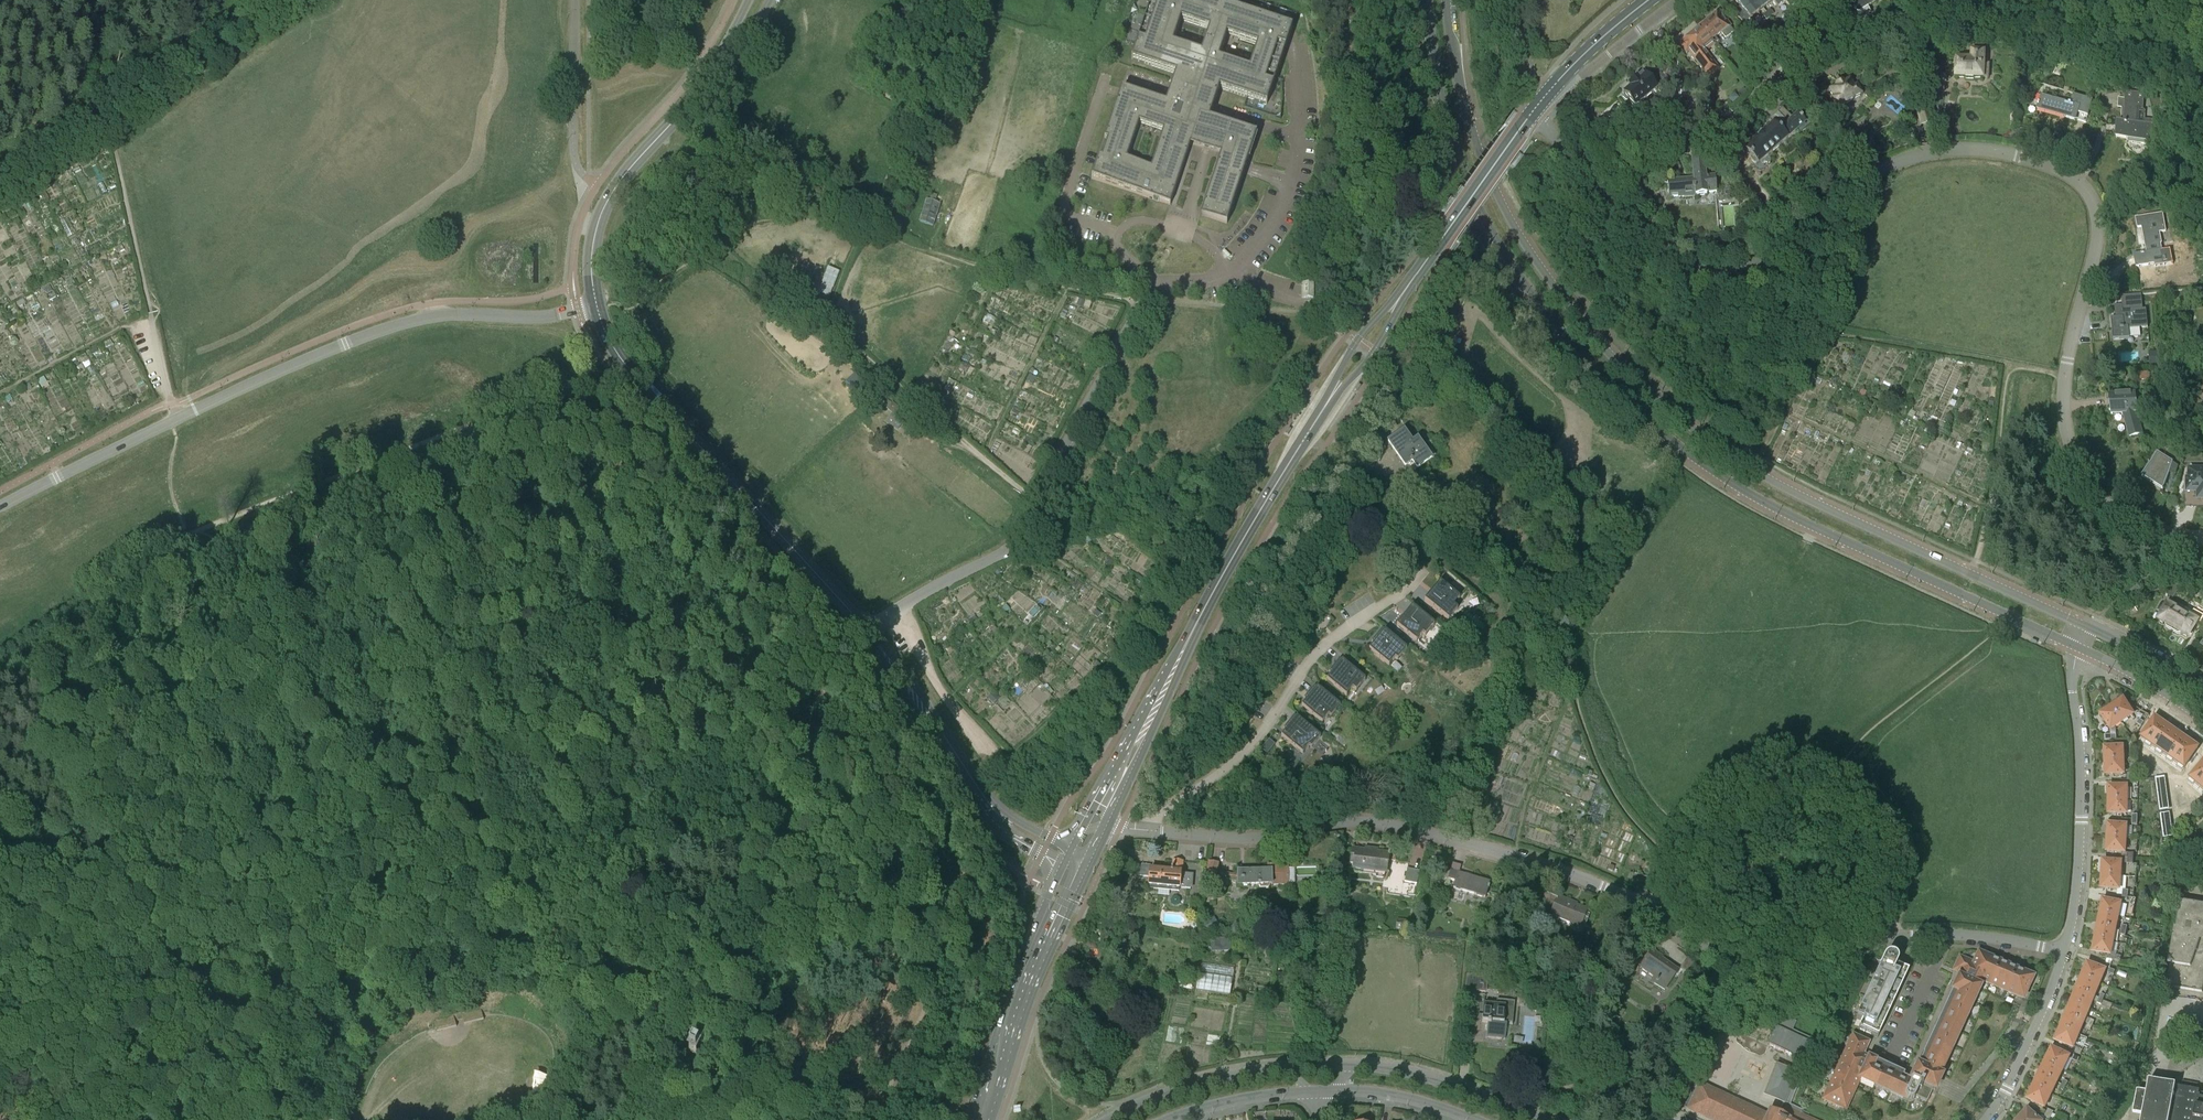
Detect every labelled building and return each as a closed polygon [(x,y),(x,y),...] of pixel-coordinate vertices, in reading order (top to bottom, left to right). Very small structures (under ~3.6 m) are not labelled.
[(1292,28),(1209,0),(1151,0),(1150,3),(1157,5),(1145,42),(1138,39),(1131,59),(1175,74),(1174,80),(1165,104),(1121,90),(1091,179),(1170,205),(1190,145),(1220,155),(1200,215),(1227,224),(1257,135),(1209,119),(1219,89),(1267,104),(1292,28)] [(1756,0),(1753,0),(1751,2),(1749,0),(1734,0),(1740,7),(1733,12),(1742,23),(1749,18),(1749,19),(1763,9),(1756,0)] [(1763,9),(1772,1),(1777,9),(1786,2),(1790,7),(1795,3),(1792,0),(1756,0),(1763,9)] [(1868,8),(1880,0),(1850,0),(1849,0),(1853,6),(1852,7),(1852,8),(1841,16),(1848,27),(1870,12),(1868,8)] [(1780,24),(1773,15),(1769,10),(1766,13),(1770,17),(1777,26),(1780,24)] [(1700,29),(1710,41),(1721,32),(1725,38),(1732,32),(1728,27),(1729,27),(1719,14),(1718,15),(1717,13),(1711,18),(1712,20),(1700,29)] [(2019,22),(2017,36),(2024,37),(2026,23),(2019,22)] [(1713,45),(1710,41),(1700,29),(1698,30),(1698,29),(1692,34),(1692,35),(1682,43),(1683,44),(1682,45),(1687,51),(1688,50),(1708,75),(1717,69),(1704,52),(1713,45)] [(1781,32),(1777,35),(1783,42),(1787,39),(1781,32)] [(1997,43),(2005,42),(2005,34),(1996,34),(1997,43)] [(1761,42),(1760,42),(1754,36),(1751,39),(1756,45),(1756,46),(1762,55),(1768,51),(1761,42)] [(1753,49),(1748,53),(1754,62),(1759,58),(1753,49)] [(1957,57),(1956,77),(1966,78),(1966,79),(1973,79),(1973,78),(1983,78),(1983,70),(1988,70),(1989,65),(1983,64),(1984,52),(1972,52),(1972,60),(1965,60),(1965,57),(1957,57)] [(1933,66),(1921,69),(1925,82),(1937,78),(1933,66)] [(1623,95),(1624,95),(1623,97),(1626,101),(1628,101),(1633,107),(1657,88),(1644,72),(1628,85),(1631,88),(1623,95)] [(1835,110),(1861,96),(1856,86),(1853,88),(1849,80),(1842,83),(1839,82),(1835,84),(1834,88),(1828,91),(1833,99),(1830,100),(1835,110)] [(1907,80),(1895,94),(1912,107),(1923,93),(1907,80)] [(1747,92),(1743,88),(1738,92),(1742,96),(1747,92)] [(2125,108),(2124,123),(2117,123),(2116,139),(2127,139),(2127,143),(2151,144),(2152,121),(2144,121),(2144,124),(2137,124),(2137,110),(2142,110),(2143,94),(2125,93),(2125,99),(2118,99),(2118,108),(2125,108)] [(2041,96),(2037,108),(2037,110),(2075,121),(2076,120),(2085,122),(2087,116),(2092,101),(2081,97),(2080,102),(2072,99),(2070,104),(2041,96)] [(1786,124),(1791,119),(1782,109),(1777,113),(1786,124)] [(1917,112),(1921,125),(1931,122),(1928,109),(1917,112)] [(1786,124),(1777,113),(1768,120),(1772,125),(1773,124),(1779,130),(1786,124)] [(1773,124),(1772,125),(1763,133),(1769,139),(1771,137),(1776,144),(1778,142),(1780,145),(1797,131),(1799,133),(1805,128),(1807,131),(1812,127),(1807,121),(1804,124),(1797,115),(1791,119),(1786,124),(1779,130),(1773,124)] [(1502,120),(1491,135),(1494,137),(1496,138),(1507,124),(1505,122),(1502,120)] [(1842,130),(1845,136),(1851,133),(1848,127),(1842,130)] [(1769,139),(1763,133),(1744,150),(1752,160),(1751,162),(1754,165),(1756,164),(1757,165),(1780,145),(1778,142),(1776,144),(1771,137),(1769,139)] [(1694,180),(1667,183),(1668,198),(1707,195),(1707,191),(1719,190),(1718,182),(1715,183),(1715,178),(1704,179),(1702,154),(1691,155),(1694,180)] [(1508,169),(1510,170),(1513,172),(1523,159),(1520,156),(1518,155),(1508,169)] [(1447,194),(1436,208),(1439,211),(1441,212),(1451,198),(1450,196),(1447,194)] [(919,223),(932,228),(939,205),(926,201),(919,223)] [(1644,215),(1654,224),(1658,220),(1649,210),(1644,215)] [(2146,253),(2133,255),(2137,275),(2156,272),(2155,267),(2165,265),(2162,250),(2158,251),(2154,227),(2165,225),(2162,213),(2135,218),(2137,228),(2142,227),(2146,253)] [(1467,229),(1466,227),(1456,241),(1458,243),(1460,244),(1470,230),(1467,229)] [(828,268),(827,269),(816,298),(827,302),(839,272),(828,268)] [(1302,282),(1302,283),(1302,298),(1314,298),(1314,282),(1302,282)] [(1456,293),(1451,291),(1441,312),(1448,315),(1457,294),(1456,293)] [(2122,303),(2122,306),(2114,307),(2115,319),(2111,320),(2113,340),(2130,339),(2129,329),(2148,327),(2146,309),(2142,310),(2141,294),(2121,296),(2112,297),(2113,304),(2122,303)] [(2157,351),(2149,352),(2149,364),(2158,364),(2157,351)] [(2137,373),(2138,381),(2147,380),(2146,372),(2137,373)] [(874,391),(855,373),(845,384),(865,401),(874,391)] [(2135,393),(2110,396),(2112,415),(2123,414),(2129,437),(2142,434),(2137,412),(2135,393)] [(894,410),(892,413),(886,422),(897,429),(905,418),(894,410)] [(1404,431),(1396,436),(1387,442),(1405,468),(1412,463),(1417,470),(1431,460),(1417,439),(1412,443),(1404,431)] [(2161,455),(2163,452),(2157,448),(2139,475),(2141,477),(2162,491),(2164,489),(2173,463),(2161,455)] [(2188,492),(2199,492),(2199,500),(2202,500),(2202,468),(2199,468),(2199,471),(2190,471),(2190,481),(2188,481),(2188,492)] [(1440,582),(1424,601),(1448,621),(1457,609),(1453,606),(1459,598),(1440,582)] [(2166,594),(2172,598),(2180,586),(2173,582),(2166,594)] [(1028,603),(1021,591),(1014,596),(1021,607),(1028,603)] [(2172,631),(2185,608),(2171,600),(2169,604),(2168,603),(2157,620),(2165,625),(2166,628),(2172,631)] [(1412,606),(1397,625),(1416,641),(1422,634),(1425,636),(1434,625),(1412,606)] [(2172,631),(2178,635),(2181,634),(2189,638),(2198,622),(2200,623),(2202,619),(2202,616),(2194,610),(2192,612),(2185,608),(2172,631)] [(1376,642),(1369,650),(1389,666),(1395,658),(1397,660),(1407,649),(1382,629),(1372,642),(1374,640),(1376,642)] [(1333,672),(1327,680),(1346,696),(1352,688),(1356,691),(1365,680),(1339,659),(1329,672),(1330,672),(1331,671),(1333,672)] [(1308,699),(1302,706),(1322,723),(1328,716),(1331,718),(1340,707),(1314,686),(1304,698),(1305,699),(1306,697),(1308,699)] [(2123,700),(2112,708),(2122,722),(2133,715),(2123,700)] [(2111,730),(2122,722),(2112,708),(2101,715),(2111,730)] [(1287,729),(1281,737),(1302,754),(1309,747),(1311,749),(1320,737),(1294,716),(1284,728),(1284,729),(1285,728),(1287,729)] [(2157,717),(2142,736),(2153,744),(2164,729),(2162,727),(2165,723),(2157,717)] [(2139,720),(2133,728),(2138,731),(2138,730),(2143,724),(2144,723),(2139,720)] [(2164,729),(2153,744),(2163,752),(2178,733),(2170,727),(2167,731),(2164,729)] [(2178,733),(2163,752),(2173,760),(2185,744),(2183,743),(2186,739),(2178,733)] [(1274,745),(1269,740),(1261,750),(1266,755),(1274,745)] [(2185,744),(2173,760),(2184,768),(2199,749),(2190,742),(2187,746),(2185,744)] [(2105,762),(2123,761),(2122,748),(2105,748),(2105,762)] [(2124,774),(2123,761),(2105,762),(2106,775),(2124,774)] [(2190,779),(2200,787),(2202,783),(2202,763),(2190,779)] [(2109,787),(2109,800),(2126,801),(2127,787),(2121,787),(2109,787)] [(2126,801),(2109,800),(2109,814),(2126,814),(2126,801)] [(2132,828),(2126,828),(2126,826),(2108,825),(2108,838),(2125,839),(2132,840),(2132,828)] [(2121,858),(2128,859),(2133,859),(2134,854),(2128,854),(2128,853),(2124,853),(2125,839),(2108,838),(2107,852),(2122,853),(2121,858)] [(1353,870),(1354,870),(1354,872),(1376,875),(1376,878),(1384,879),(1386,874),(1388,861),(1395,862),(1396,856),(1377,853),(1377,850),(1366,849),(1365,851),(1353,849),(1350,864),(1353,865),(1353,870)] [(1436,858),(1446,861),(1448,854),(1438,851),(1436,858)] [(1138,866),(1138,877),(1149,877),(1149,878),(1148,889),(1174,892),(1179,892),(1180,888),(1181,873),(1182,874),(1182,870),(1183,862),(1173,862),(1172,871),(1150,869),(1151,866),(1142,865),(1142,866),(1138,866)] [(2103,862),(2102,875),(2120,876),(2121,863),(2120,863),(2103,862)] [(1268,872),(1268,871),(1238,872),(1238,876),(1217,872),(1218,864),(1209,863),(1206,877),(1210,877),(1209,888),(1220,890),(1221,877),(1238,880),(1239,887),(1259,886),(1260,890),(1269,890),(1270,886),(1272,886),(1272,872),(1268,872)] [(1272,872),(1272,886),(1288,885),(1287,865),(1268,865),(1268,871),(1268,872),(1272,872)] [(1458,874),(1460,868),(1452,866),(1448,880),(1455,882),(1453,890),(1485,899),(1490,882),(1458,874)] [(1417,885),(1420,872),(1407,869),(1404,882),(1417,885)] [(2102,875),(2101,888),(2119,890),(2120,876),(2102,875)] [(1568,900),(1559,897),(1551,894),(1539,889),(1539,890),(1539,891),(1538,892),(1538,893),(1538,894),(1538,896),(1538,897),(1538,898),(1538,900),(1539,901),(1535,903),(1535,904),(1536,906),(1537,907),(1537,908),(1538,909),(1539,910),(1540,911),(1541,912),(1543,913),(1544,913),(1550,916),(1550,917),(1568,924),(1574,929),(1575,930),(1577,931),(1580,931),(1584,928),(1585,926),(1586,924),(1583,922),(1587,923),(1590,915),(1586,914),(1587,910),(1567,902),(1568,900)] [(2100,914),(2118,917),(2120,904),(2103,901),(2100,914)] [(2180,902),(2176,928),(2174,927),(2168,964),(2170,964),(2166,986),(2202,992),(2202,988),(2202,905),(2180,902)] [(2121,931),(2122,927),(2116,926),(2118,917),(2100,914),(2098,927),(2115,930),(2121,931)] [(1201,925),(1207,935),(1219,928),(1213,919),(1201,925)] [(1415,922),(1406,921),(1404,933),(1414,934),(1415,922)] [(2098,927),(2095,939),(2113,943),(2115,930),(2098,927)] [(1353,951),(1354,937),(1343,936),(1342,950),(1353,951)] [(1211,950),(1229,949),(1229,939),(1211,939),(1211,950)] [(2116,956),(2118,944),(2113,943),(2095,939),(2093,952),(2108,955),(2107,960),(2114,962),(2116,956)] [(1662,957),(1652,950),(1640,968),(1657,981),(1654,985),(1664,992),(1679,971),(1678,971),(1677,973),(1660,961),(1662,957)] [(1896,966),(1897,964),(1897,962),(1897,961),(1896,959),(1896,957),(1895,956),(1893,955),(1892,954),(1890,954),(1888,953),(1887,953),(1885,954),(1884,954),(1882,955),(1881,957),(1880,958),(1852,1018),(1858,1021),(1855,1028),(1856,1028),(1871,1035),(1878,1021),(1884,1023),(1901,986),(1895,984),(1902,969),(1897,967),(1896,966)] [(1915,1097),(1923,1101),(1927,1103),(1932,1091),(1934,1092),(1941,1077),(1939,1076),(1980,988),(1979,987),(1982,981),(2022,1000),(2032,978),(1985,956),(1983,961),(1976,958),(1973,964),(1960,958),(1954,970),(1961,973),(1953,991),(1952,990),(1923,1054),(1923,1055),(1916,1071),(1907,1067),(1904,1074),(1875,1061),(1869,1059),(1877,1040),(1856,1030),(1824,1100),(1845,1110),(1859,1080),(1907,1102),(1908,1102),(1909,1102),(1912,1102),(1914,1100),(1915,1097)] [(1688,959),(1680,969),(1692,977),(1699,967),(1688,959)] [(1233,977),(1235,966),(1202,960),(1200,972),(1233,977)] [(2105,971),(2104,971),(2088,964),(2086,969),(2085,968),(2081,977),(2099,984),(2105,972),(2105,971)] [(1230,996),(1233,978),(1200,973),(1197,991),(1230,996)] [(1467,974),(1465,991),(1487,993),(1488,977),(1467,974)] [(2094,997),(2099,984),(2081,977),(2082,978),(2077,990),(2094,997)] [(2072,1003),(2089,1010),(2094,997),(2077,990),(2072,1003)] [(2111,1004),(2103,1001),(2099,999),(2097,1004),(2101,1005),(2101,1006),(2109,1009),(2111,1004)] [(2084,1023),(2089,1010),(2072,1003),(2066,1015),(2084,1023)] [(1488,1023),(1486,1037),(1505,1039),(1506,1024),(1504,1024),(1506,1006),(1484,1004),(1482,1022),(1488,1023)] [(463,1018),(465,1024),(471,1022),(484,1019),(483,1013),(481,1008),(462,1013),(463,1018)] [(454,1015),(435,1021),(436,1026),(438,1031),(457,1026),(455,1020),(454,1015)] [(1698,1091),(1689,1111),(1709,1119),(1809,1119),(1799,1115),(1802,1110),(1790,1104),(1808,1060),(1815,1045),(1816,1042),(1791,1031),(1795,1021),(1782,1015),(1768,1046),(1800,1061),(1778,1116),(1770,1111),(1768,1117),(1701,1086),(1698,1091)] [(2060,1028),(2078,1035),(2084,1023),(2066,1015),(2061,1028),(2060,1027),(2060,1028)] [(2088,1024),(2097,1028),(2099,1024),(2090,1020),(2088,1024)] [(2088,1024),(2086,1029),(2096,1032),(2097,1028),(2088,1024)] [(2078,1035),(2060,1028),(2057,1036),(2057,1037),(2055,1041),(2073,1048),(2078,1035)] [(703,1048),(692,1043),(687,1054),(697,1059),(703,1048)] [(2046,1061),(2046,1062),(2063,1070),(2069,1057),(2052,1049),(2049,1054),(2048,1055),(2046,1059),(2046,1061)] [(2059,1078),(2063,1070),(2046,1062),(2040,1074),(2057,1083),(2062,1085),(2064,1080),(2059,1078)] [(547,1072),(542,1071),(537,1072),(533,1074),(530,1078),(528,1082),(528,1087),(530,1091),(533,1095),(537,1098),(541,1099),(546,1098),(550,1096),(553,1092),(555,1088),(555,1083),(554,1078),(551,1075),(547,1072)] [(2051,1095),(2057,1083),(2040,1074),(2033,1087),(2051,1095)] [(2147,1088),(2147,1092),(2137,1091),(2137,1094),(2133,1114),(2142,1115),(2141,1119),(2202,1119),(2202,1099),(2198,1098),(2199,1091),(2178,1087),(2178,1088),(2175,1087),(2176,1086),(2149,1081),(2147,1088)] [(2113,1092),(2116,1087),(2107,1083),(2105,1089),(2113,1092)] [(2044,1108),(2051,1095),(2033,1087),(2032,1088),(2029,1092),(2030,1093),(2027,1100),(2044,1108)] [(2027,1110),(2024,1114),(2023,1114),(2018,1119),(2039,1119),(2027,1110)]
